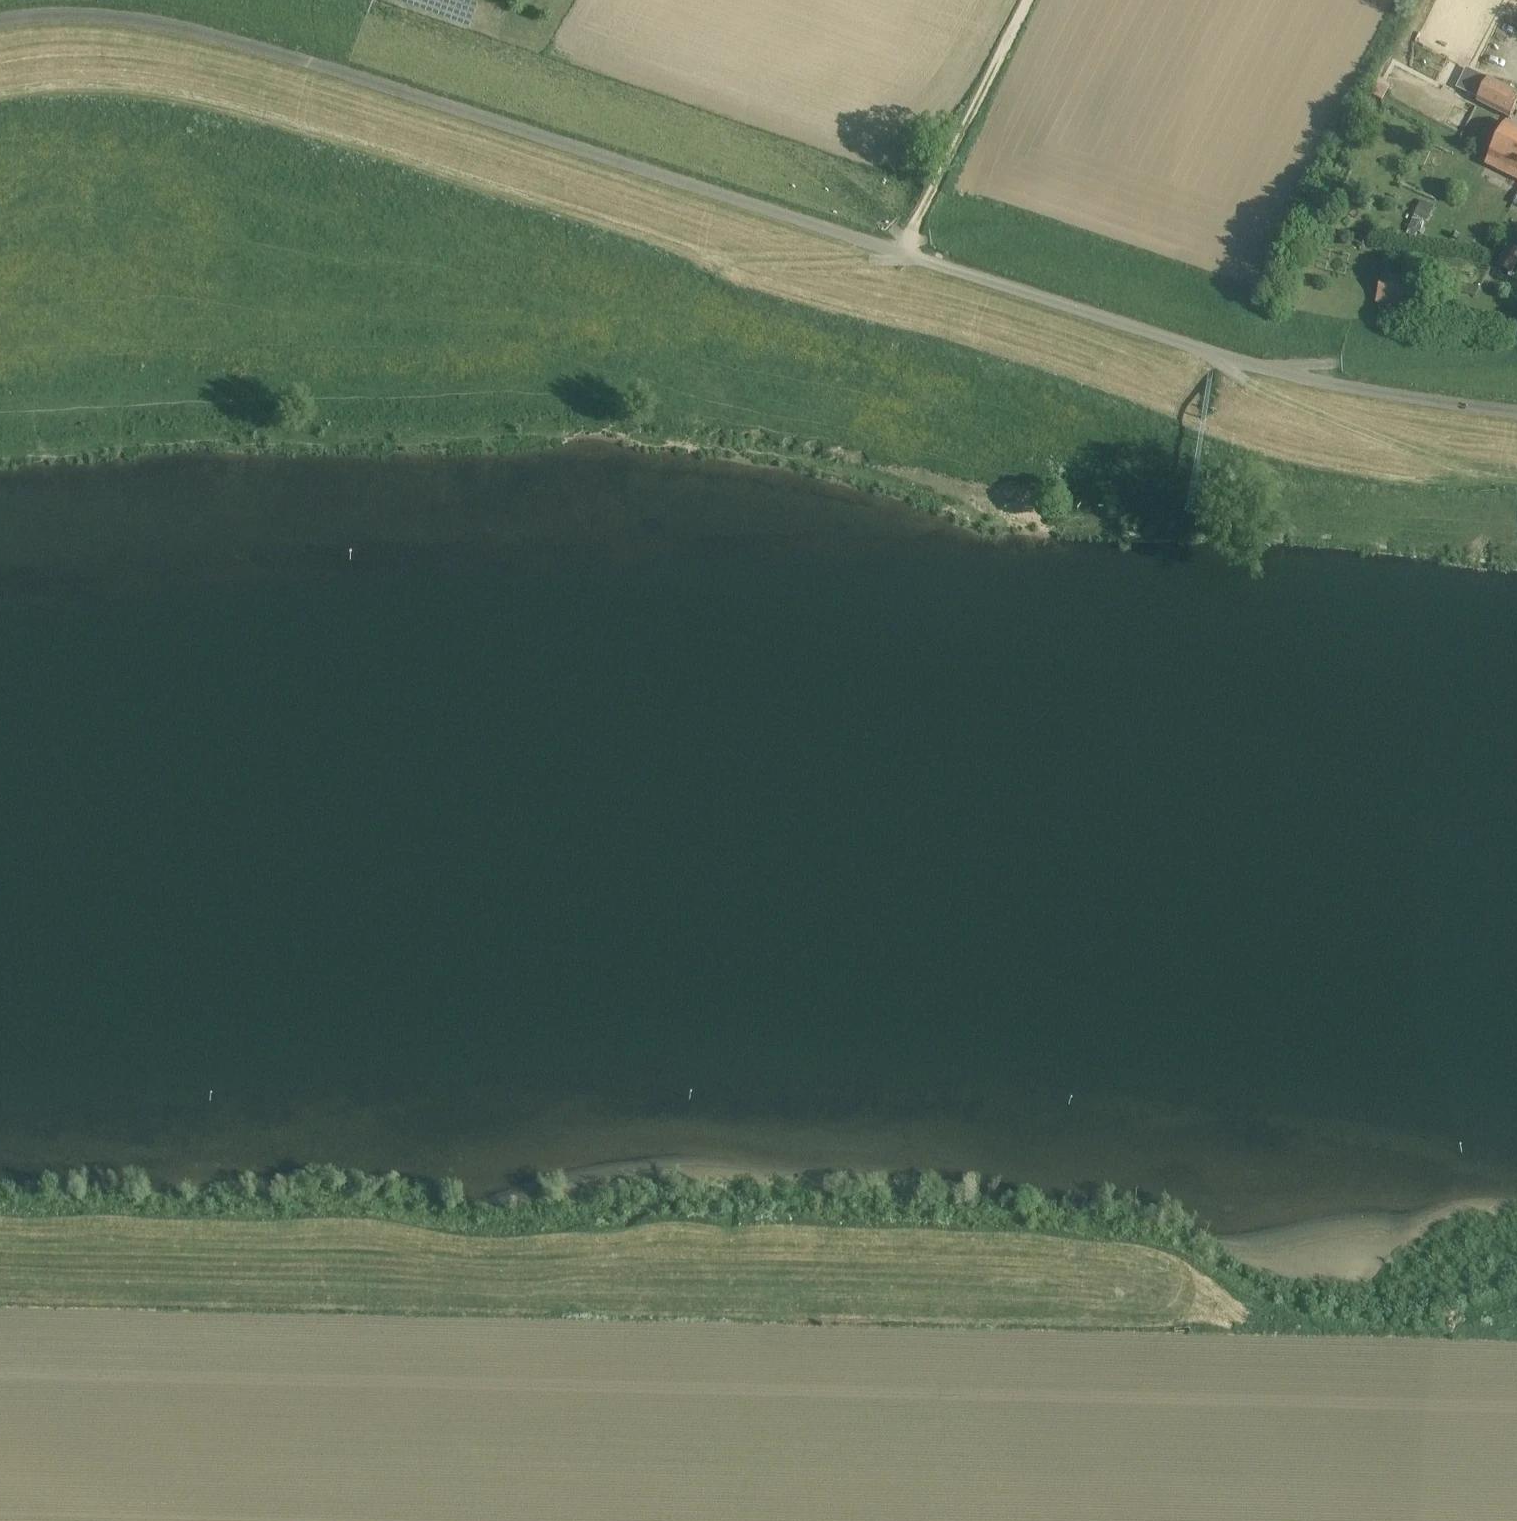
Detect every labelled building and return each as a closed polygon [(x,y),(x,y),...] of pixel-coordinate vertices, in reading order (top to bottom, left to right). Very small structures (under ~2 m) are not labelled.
[(1490,79),(1478,104),(1510,119),(1516,104),(1516,93),(1490,79)] [(1508,126),(1490,161),(1516,175),(1516,131),(1508,126)] [(1435,207),(1422,201),(1414,216),(1427,223),(1435,207)] [(1508,245),(1497,266),(1512,274),(1516,265),(1516,250),(1508,245)] [(1408,278),(1385,274),(1384,278),(1381,277),(1375,305),(1403,311),(1409,283),(1407,283),(1408,278)]
